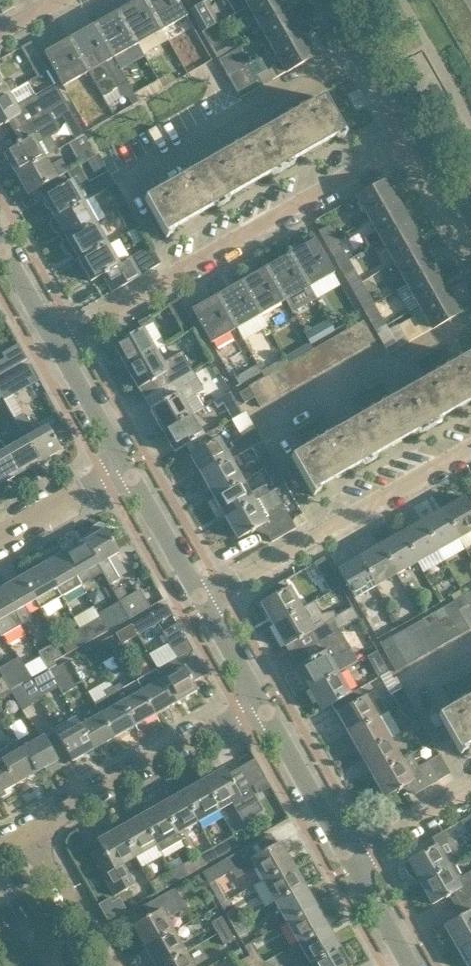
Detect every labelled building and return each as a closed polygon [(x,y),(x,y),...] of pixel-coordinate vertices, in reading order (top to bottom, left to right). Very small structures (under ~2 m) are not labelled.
[(118,11),(136,43),(161,29),(144,0),(138,0),(118,11)] [(186,15),(178,0),(144,0),(161,29),(186,15)] [(249,6),(260,0),(227,0),(235,14),(249,6)] [(249,6),(262,28),(289,13),(282,0),(260,0),(249,6)] [(191,11),(203,33),(213,27),(219,23),(207,1),(201,5),(191,11)] [(94,25),(112,57),(113,56),(136,43),(118,11),(94,25)] [(264,56),(302,35),(289,13),(262,28),(268,40),(261,44),(267,54),(263,56),(264,56)] [(70,38),(88,70),(101,92),(103,96),(118,87),(123,95),(128,96),(133,93),(121,71),(113,56),(112,57),(94,25),(70,38)] [(224,33),(219,36),(213,27),(203,33),(210,45),(216,55),(231,46),(224,33)] [(274,66),(280,76),(287,72),(314,57),(302,35),(264,56),(270,68),(274,66)] [(44,53),(62,85),(88,70),(70,38),(44,53)] [(21,47),(31,65),(37,76),(47,71),(41,59),(31,42),(21,47)] [(216,55),(219,60),(228,77),(249,65),(237,43),(216,55)] [(201,56),(183,66),(187,73),(205,64),(201,56)] [(261,86),(249,65),(228,77),(241,98),(261,86)] [(280,76),(274,66),(258,75),(263,85),(280,76)] [(171,71),(158,78),(164,88),(177,81),(171,71)] [(9,94),(8,93),(17,88),(12,79),(4,84),(0,76),(0,99),(9,94)] [(158,78),(133,93),(139,102),(164,88),(158,78)] [(22,128),(47,114),(50,112),(66,103),(60,93),(54,97),(41,104),(37,97),(36,94),(15,106),(9,94),(0,99),(0,126),(4,124),(5,125),(9,123),(8,121),(16,117),(22,128)] [(291,118),(264,132),(283,166),(286,164),(288,168),(289,167),(287,164),(322,143),(342,132),(344,136),(345,135),(324,98),(301,112),(299,109),(298,109),(300,112),(291,117),(290,114),(289,114),(291,118)] [(50,112),(47,114),(22,128),(28,138),(20,143),(19,141),(16,144),(16,145),(3,152),(15,173),(45,157),(58,149),(51,136),(61,131),(54,119),(50,112)] [(278,169),(283,166),(264,132),(236,149),(234,146),(233,146),(235,149),(227,154),(225,151),(224,151),(226,155),(205,166),(224,199),(258,180),(277,169),(279,173),(280,173),(278,169)] [(84,134),(75,140),(69,143),(81,164),(96,156),(84,134)] [(45,157),(15,173),(28,195),(38,189),(68,172),(69,172),(62,160),(50,166),(45,157)] [(222,201),(224,199),(205,166),(180,181),(178,178),(177,178),(179,181),(171,186),(169,183),(168,183),(170,186),(149,198),(145,200),(167,238),(168,237),(166,233),(221,201),(223,205),(224,204),(222,201)] [(68,172),(38,189),(43,197),(44,199),(44,202),(47,208),(50,209),(55,218),(84,201),(84,202),(94,196),(106,189),(115,184),(108,171),(89,182),(77,189),(72,180),(68,172)] [(358,197),(370,219),(398,203),(385,181),(358,197)] [(122,196),(115,184),(106,189),(113,201),(122,196)] [(84,201),(55,218),(51,221),(50,225),(55,233),(59,234),(63,232),(67,239),(63,241),(63,242),(96,223),(84,202),(84,201)] [(410,225),(398,203),(370,219),(376,230),(363,237),(369,247),(382,239),(383,241),(410,225)] [(130,231),(139,226),(133,214),(123,220),(130,231)] [(79,260),(108,243),(96,223),(63,242),(62,246),(66,253),(71,255),(75,253),(79,260)] [(423,247),(410,225),(383,241),(395,263),(423,247)] [(319,231),(322,236),(326,244),(336,238),(329,226),(319,231)] [(343,251),(336,238),(326,244),(334,257),(343,251)] [(290,254),(309,287),(334,273),(315,239),(314,240),(290,254)] [(79,260),(91,281),(103,275),(112,292),(140,276),(161,264),(157,258),(151,246),(130,258),(120,264),(115,256),(108,243),(79,260)] [(435,269),(423,247),(395,263),(408,285),(435,269)] [(339,266),(349,260),(343,251),(334,257),(339,266)] [(290,254),(266,268),(285,301),(291,312),(316,298),(309,287),(290,254)] [(349,260),(339,266),(344,275),(354,269),(349,260)] [(261,315),(285,301),(266,268),(241,281),(261,315)] [(344,275),(352,288),(361,282),(354,269),(344,275)] [(448,291),(435,269),(408,285),(420,307),(448,291)] [(236,329),(261,315),(241,281),(217,295),(236,329)] [(368,294),(361,282),(352,288),(358,299),(368,294)] [(461,313),(448,291),(420,307),(433,329),(443,323),(461,313)] [(358,299),(363,309),(373,303),(368,294),(358,299)] [(192,309),(211,343),(213,343),(212,342),(214,341),(218,349),(233,341),(228,333),(236,329),(217,295),(193,309),(193,308),(192,309)] [(194,328),(179,300),(178,299),(168,305),(184,334),(194,328)] [(379,313),(373,303),(363,309),(369,319),(379,313)] [(369,319),(377,332),(386,326),(379,313),(369,319)] [(409,342),(422,335),(411,317),(399,324),(409,342)] [(304,332),(310,344),(334,331),(328,319),(304,332)] [(364,320),(353,327),(365,348),(376,341),(364,320)] [(399,348),(409,342),(399,324),(398,323),(388,329),(399,348)] [(388,329),(386,326),(377,332),(381,339),(389,354),(399,348),(389,331),(388,329)] [(355,353),(365,348),(353,327),(343,332),(355,353)] [(143,329),(114,345),(126,367),(155,350),(143,329)] [(344,359),(355,353),(343,332),(332,338),(344,359)] [(334,365),(344,359),(332,338),(322,344),(334,365)] [(0,361),(0,374),(27,359),(19,344),(0,354),(3,359),(0,361)] [(323,371),(334,365),(322,344),(311,350),(323,371)] [(192,370),(187,361),(182,352),(162,363),(155,350),(126,367),(138,388),(139,388),(151,381),(152,382),(155,380),(155,379),(162,374),(168,384),(192,370)] [(313,377),(323,371),(311,350),(301,356),(313,377)] [(301,356),(290,362),(302,383),(313,377),(301,356)] [(411,390),(430,423),(433,422),(435,426),(436,425),(434,421),(470,400),(470,356),(447,370),(446,367),(445,367),(447,370),(438,375),(437,372),(436,372),(438,375),(411,390)] [(292,389),(302,383),(290,362),(280,368),(292,389)] [(0,382),(0,390),(2,394),(5,399),(12,395),(13,395),(39,380),(30,364),(0,382)] [(240,385),(261,372),(257,365),(236,378),(240,385)] [(280,368),(270,374),(281,395),(292,389),(280,368)] [(152,409),(150,409),(162,430),(191,414),(199,409),(201,408),(194,396),(203,390),(192,370),(168,384),(175,396),(167,400),(166,399),(162,401),(163,402),(152,409)] [(271,401),(281,395),(270,374),(259,380),(271,401)] [(249,386),(249,387),(255,397),(261,407),(271,401),(259,380),(249,386)] [(255,397),(249,387),(239,393),(245,403),(255,397)] [(425,426),(430,423),(411,390),(383,407),(381,404),(380,404),(382,407),(374,412),(372,409),(371,409),(373,412),(352,424),(371,457),(424,427),(426,431),(427,430),(425,426)] [(233,419),(243,413),(233,396),(230,392),(220,397),(213,401),(217,407),(224,403),(225,406),(230,413),(233,419)] [(253,425),(250,421),(245,412),(243,413),(233,419),(240,432),(253,425)] [(175,452),(187,445),(204,436),(191,414),(162,430),(175,452)] [(24,415),(17,419),(23,430),(27,438),(41,462),(50,457),(61,450),(56,442),(70,434),(64,422),(54,428),(50,430),(48,427),(35,434),(24,415)] [(369,458),(371,457),(352,424),(327,439),(325,435),(324,436),(326,439),(318,444),(316,440),(315,441),(317,444),(296,456),(296,455),(292,458),(314,496),(315,495),(313,490),(368,459),(370,463),(371,462),(369,458)] [(192,454),(190,455),(201,475),(230,459),(252,446),(262,441),(255,429),(243,436),(230,444),(233,448),(226,452),(218,438),(208,444),(192,454)] [(2,442),(6,451),(20,474),(41,462),(27,438),(23,430),(2,442)] [(268,452),(262,441),(252,446),(258,457),(268,452)] [(20,474),(6,451),(2,442),(0,443),(0,485),(20,474)] [(258,457),(264,467),(274,462),(268,452),(258,457)] [(230,459),(201,475),(214,497),(242,481),(230,459)] [(280,472),(274,462),(264,467),(270,478),(280,472)] [(286,484),(280,472),(270,478),(276,490),(286,484)] [(226,517),(254,502),(255,502),(269,494),(264,486),(250,494),(242,481),(214,497),(226,517)] [(459,538),(465,548),(470,545),(470,509),(464,497),(443,509),(459,538)] [(255,502),(254,502),(226,517),(238,539),(251,532),(251,533),(255,531),(254,529),(262,525),(268,536),(272,542),(272,543),(296,529),(296,528),(291,520),(281,503),(262,514),(255,502)] [(459,538),(465,549),(465,548),(459,538),(443,509),(422,521),(438,550),(459,538)] [(422,521),(401,533),(417,562),(438,550),(422,521)] [(119,552),(106,529),(104,525),(100,523),(92,528),(91,532),(94,536),(85,541),(98,564),(109,583),(118,579),(107,559),(119,552)] [(401,533),(380,545),(396,574),(417,562),(401,533)] [(64,553),(82,585),(83,585),(78,576),(98,564),(85,541),(64,553)] [(376,586),(396,574),(380,545),(359,557),(376,586)] [(43,565),(62,597),(82,585),(64,553),(43,565)] [(314,563),(324,580),(331,592),(341,586),(324,557),(314,563)] [(376,586),(359,557),(338,569),(354,598),(376,586)] [(62,597),(43,565),(23,576),(41,608),(62,597)] [(2,588),(22,624),(33,619),(25,606),(36,600),(41,608),(23,576),(2,588)] [(274,596),(261,604),(273,624),(301,608),(290,587),(289,587),(285,580),(270,589),(274,596)] [(2,588),(0,589),(0,635),(1,637),(22,624),(2,588)] [(120,601),(129,618),(149,607),(139,590),(119,601),(120,601)] [(458,610),(469,604),(464,595),(443,607),(448,616),(459,635),(469,629),(458,610)] [(120,601),(109,607),(119,624),(129,618),(120,601)] [(138,619),(132,623),(138,633),(144,630),(172,614),(166,603),(138,619)] [(470,628),(470,608),(469,604),(458,610),(469,629),(470,628)] [(427,628),(437,622),(448,616),(443,607),(422,619),(427,628)] [(309,621),(301,608),(273,624),(285,646),(286,646),(298,639),(299,640),(302,638),(302,637),(309,632),(315,643),(340,629),(338,626),(333,617),(329,610),(309,621)] [(448,616),(437,622),(448,641),(459,635),(448,616)] [(100,617),(80,628),(87,642),(108,630),(100,617)] [(422,619),(401,631),(417,659),(428,653),(417,634),(427,628),(422,619)] [(438,647),(448,641),(437,622),(427,628),(438,647)] [(122,629),(115,633),(121,643),(127,639),(138,633),(132,623),(122,629)] [(163,632),(178,658),(158,669),(177,702),(198,690),(193,682),(207,674),(178,624),(163,632)] [(87,642),(80,628),(59,640),(67,654),(87,642)] [(428,653),(438,647),(427,628),(417,634),(428,653)] [(297,668),(309,689),(340,671),(332,658),(351,648),(340,629),(315,643),(322,654),(314,658),(313,657),(309,659),(310,660),(297,668)] [(380,643),(385,651),(396,645),(407,665),(417,659),(401,631),(380,643)] [(107,638),(91,647),(98,661),(114,652),(107,638)] [(38,652),(48,669),(56,664),(54,661),(62,657),(54,643),(38,652)] [(385,651),(396,671),(407,665),(396,645),(385,651)] [(91,665),(98,661),(91,647),(83,652),(91,665)] [(20,657),(9,664),(20,684),(31,678),(24,665),(20,657)] [(379,677),(389,671),(383,660),(373,666),(379,677)] [(48,669),(53,678),(55,681),(62,694),(76,686),(63,663),(57,667),(56,664),(48,669)] [(10,690),(20,684),(9,664),(0,669),(0,672),(10,690)] [(31,678),(20,684),(32,704),(43,698),(39,690),(55,681),(53,678),(48,669),(31,678)] [(156,714),(177,702),(158,669),(137,681),(156,714)] [(352,693),(340,671),(309,689),(322,710),(352,693)] [(137,681),(124,689),(121,684),(113,688),(135,726),(156,714),(137,681)] [(32,704),(20,684),(10,690),(22,710),(32,704)] [(337,713),(349,734),(379,717),(389,711),(377,690),(367,696),(362,687),(352,693),(339,701),(332,705),(337,713)] [(114,737),(135,726),(113,688),(108,691),(111,696),(97,703),(102,713),(101,714),(114,737)] [(393,694),(399,705),(410,699),(403,688),(393,694)] [(439,716),(461,754),(463,753),(460,749),(470,742),(470,698),(465,702),(463,699),(462,699),(464,702),(444,714),(443,713),(439,716)] [(416,711),(410,699),(399,705),(406,717),(416,711)] [(83,723),(79,716),(76,718),(94,749),(114,737),(101,714),(83,723)] [(379,717),(349,734),(361,755),(391,738),(379,717)] [(72,762),(94,749),(76,718),(57,729),(61,736),(58,738),(72,762)] [(423,747),(433,742),(427,730),(417,736),(423,747)] [(61,768),(44,737),(33,744),(28,736),(19,741),(37,772),(44,768),(48,775),(61,768)] [(361,755),(373,776),(403,759),(391,738),(361,755)] [(37,772),(19,741),(0,752),(0,757),(2,761),(16,784),(37,772)] [(403,759),(373,776),(385,797),(398,790),(398,791),(402,789),(401,788),(409,783),(415,794),(451,774),(440,755),(419,767),(411,754),(403,759)] [(2,761),(0,757),(0,793),(16,784),(2,761)] [(242,766),(253,785),(258,794),(271,787),(266,777),(255,759),(242,766)] [(224,769),(203,781),(219,810),(232,802),(240,815),(248,816),(255,812),(258,804),(249,787),(238,793),(234,785),(235,784),(233,781),(232,781),(228,775),(224,769)] [(203,781),(182,792),(199,821),(219,810),(203,781)] [(182,792),(161,805),(177,833),(199,821),(182,792)] [(177,833),(161,805),(140,816),(157,845),(161,853),(181,841),(177,833)] [(119,828),(135,857),(157,845),(140,816),(119,828)] [(470,839),(470,816),(461,821),(470,839)] [(135,857),(119,828),(98,840),(102,848),(91,854),(115,896),(135,885),(123,864),(135,857)] [(234,836),(225,841),(214,847),(219,858),(240,846),(234,836)] [(250,846),(225,860),(203,873),(210,884),(232,872),(236,879),(256,868),(263,880),(292,864),(280,843),(268,850),(267,849),(263,851),(264,852),(256,856),(250,846)] [(449,867),(437,845),(408,862),(405,864),(404,868),(409,876),(413,877),(416,875),(420,883),(449,867)] [(208,864),(219,858),(214,847),(202,854),(208,864)] [(263,880),(275,902),(304,885),(292,864),(263,880)] [(420,883),(432,905),(445,897),(446,898),(450,896),(449,895),(457,891),(463,902),(470,897),(470,871),(461,877),(454,864),(449,867),(420,883)] [(183,865),(172,871),(178,881),(189,875),(183,865)] [(166,888),(178,881),(172,871),(160,878),(166,888)] [(33,921),(9,872),(0,876),(0,937),(33,921)] [(287,922),(316,906),(304,885),(275,902),(287,922)] [(145,948),(175,931),(168,918),(186,907),(176,889),(144,907),(144,908),(152,903),(158,914),(150,918),(149,917),(133,926),(145,948)] [(469,912),(461,917),(460,915),(457,917),(457,919),(444,926),(457,948),(470,940),(470,897),(463,902),(469,912)] [(328,926),(316,906),(287,922),(299,943),(328,926)] [(227,914),(233,925),(243,920),(236,908),(227,914)] [(211,922),(218,934),(228,928),(221,917),(211,922)] [(249,931),(243,920),(233,925),(240,937),(249,931)] [(299,943),(311,964),(340,948),(328,926),(299,943)] [(228,928),(218,934),(224,945),(234,940),(228,928)] [(155,965),(162,965),(187,952),(175,931),(145,948),(155,965)] [(457,948),(467,965),(470,965),(470,940),(457,948)] [(251,956),(248,957),(253,965),(259,965),(264,963),(253,943),(245,947),(251,956)] [(340,948),(311,964),(312,965),(351,965),(340,948)] [(187,952),(162,965),(195,965),(187,952)] [(240,965),(253,965),(248,957),(238,963),(240,965)]
